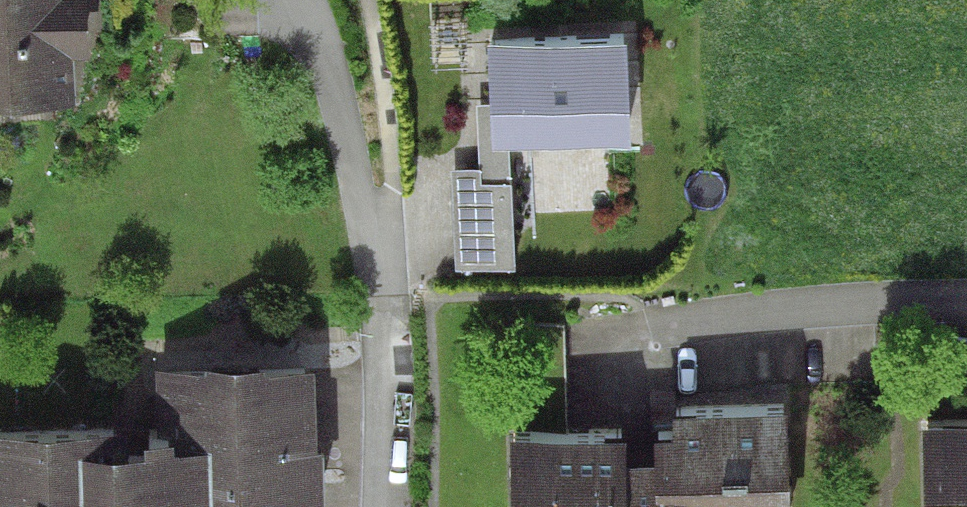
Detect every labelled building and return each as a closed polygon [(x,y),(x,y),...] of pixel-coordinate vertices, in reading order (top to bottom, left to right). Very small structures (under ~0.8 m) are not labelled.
[(76,108),(74,61),(92,61),(90,0),(0,0),(0,111),(76,108)] [(490,105),(492,151),(509,151),(632,145),(628,42),(488,48),(490,105)] [(450,170),(451,186),(510,184),(509,151),(492,151),(490,105),(475,105),(478,169),(450,170)] [(514,272),(510,184),(451,186),(454,274),(514,272)] [(0,440),(0,506),(324,506),(323,455),(318,455),(317,374),(274,375),(274,370),(204,371),(204,377),(160,378),(162,453),(147,453),(147,465),(115,465),(115,438),(0,440)] [(510,435),(512,506),(789,506),(786,406),(672,410),(673,432),(653,433),(654,455),(626,456),(626,431),(568,433),(510,435)] [(924,422),(926,506),(966,506),(966,421),(924,422)]
